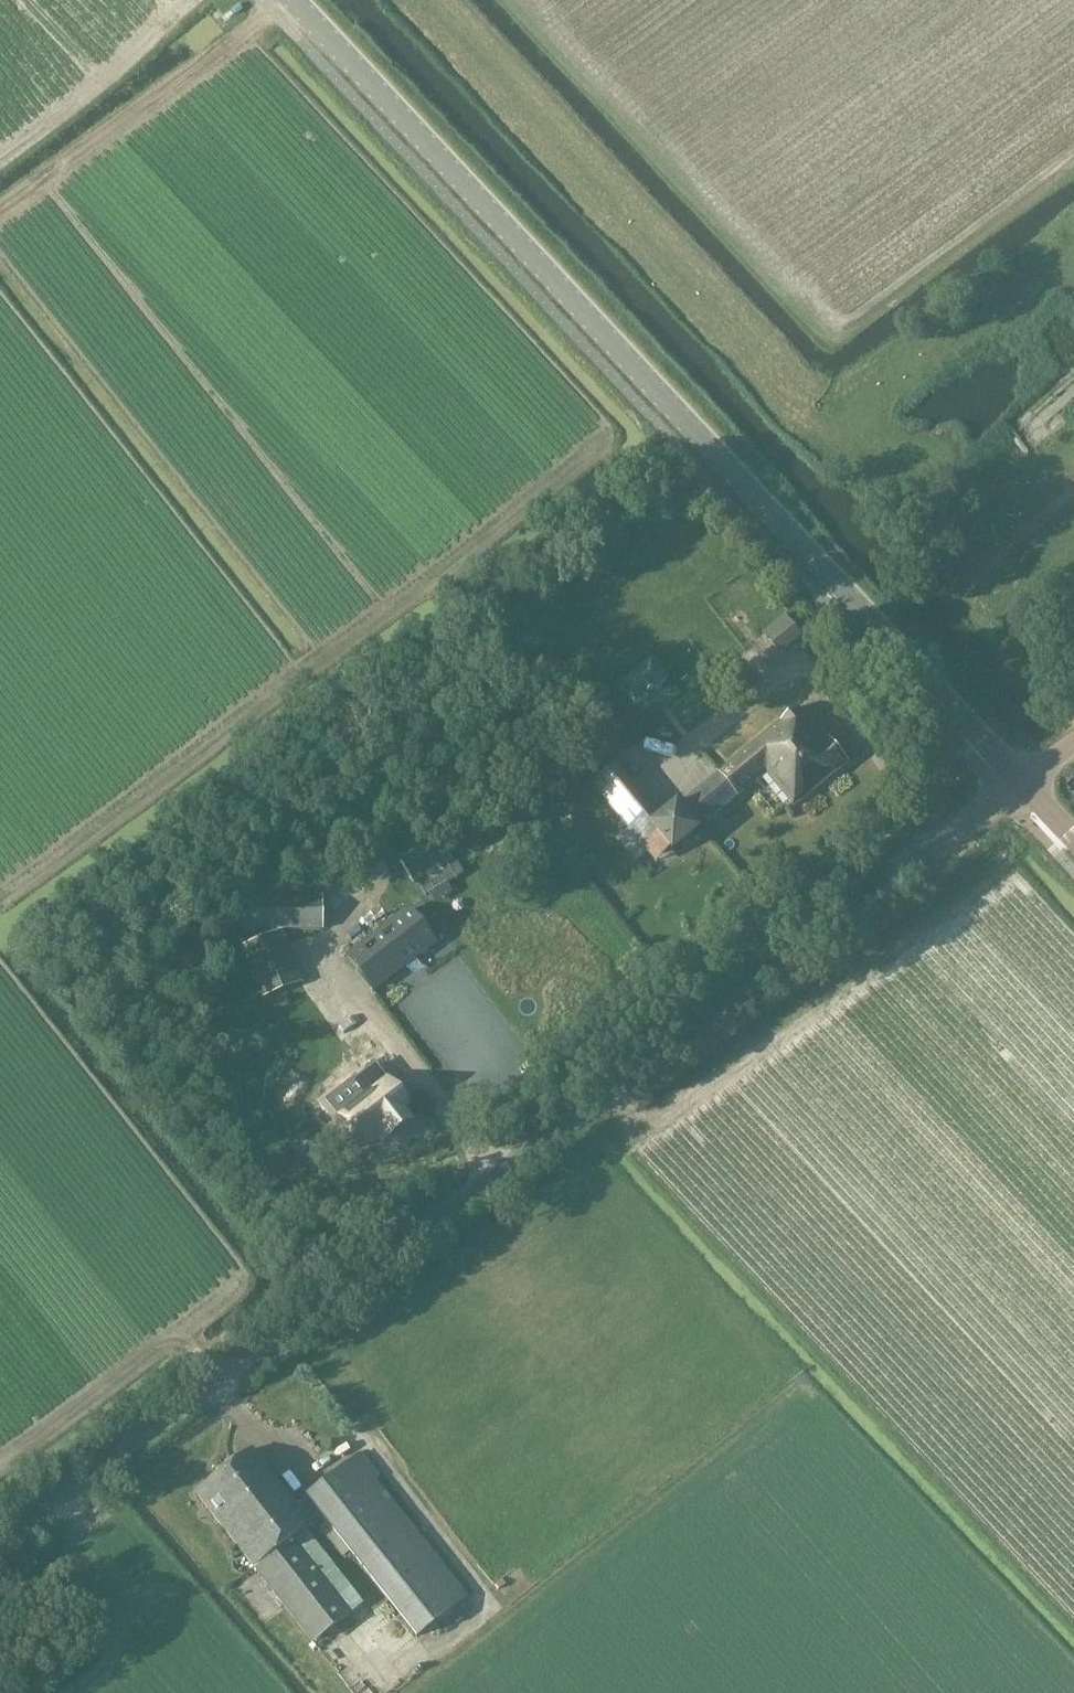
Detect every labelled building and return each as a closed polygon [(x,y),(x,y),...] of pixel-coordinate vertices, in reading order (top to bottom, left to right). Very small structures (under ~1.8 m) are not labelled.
[(800,635),(784,615),(763,631),(779,651),(800,635)] [(651,664),(619,687),(633,706),(665,682),(651,664)] [(617,766),(593,785),(651,856),(655,861),(671,848),(674,852),(701,829),(699,827),(737,796),(738,796),(739,795),(755,782),(756,781),(766,772),(792,804),(793,806),(795,805),(795,804),(846,763),(847,762),(846,760),(828,738),(825,741),(798,708),(795,711),(784,719),(680,805),(678,802),(660,818),(617,766)] [(435,836),(397,859),(412,884),(424,876),(425,879),(417,884),(423,896),(427,894),(445,883),(461,873),(454,862),(435,873),(433,871),(450,860),(435,836)] [(280,929),(320,931),(320,894),(243,891),(241,930),(267,931),(239,945),(258,998),(300,983),(280,929)] [(371,990),(433,942),(406,908),(394,917),(391,914),(341,954),(371,990)] [(366,1092),(338,1115),(362,1146),(376,1135),(380,1140),(408,1118),(401,1110),(405,1107),(372,1065),(355,1078),(366,1092)] [(465,1596),(373,1479),(377,1476),(359,1453),(295,1505),(250,1449),(195,1493),(312,1642),(350,1611),(292,1536),(309,1523),(308,1521),(318,1514),(414,1637),(465,1596)]
